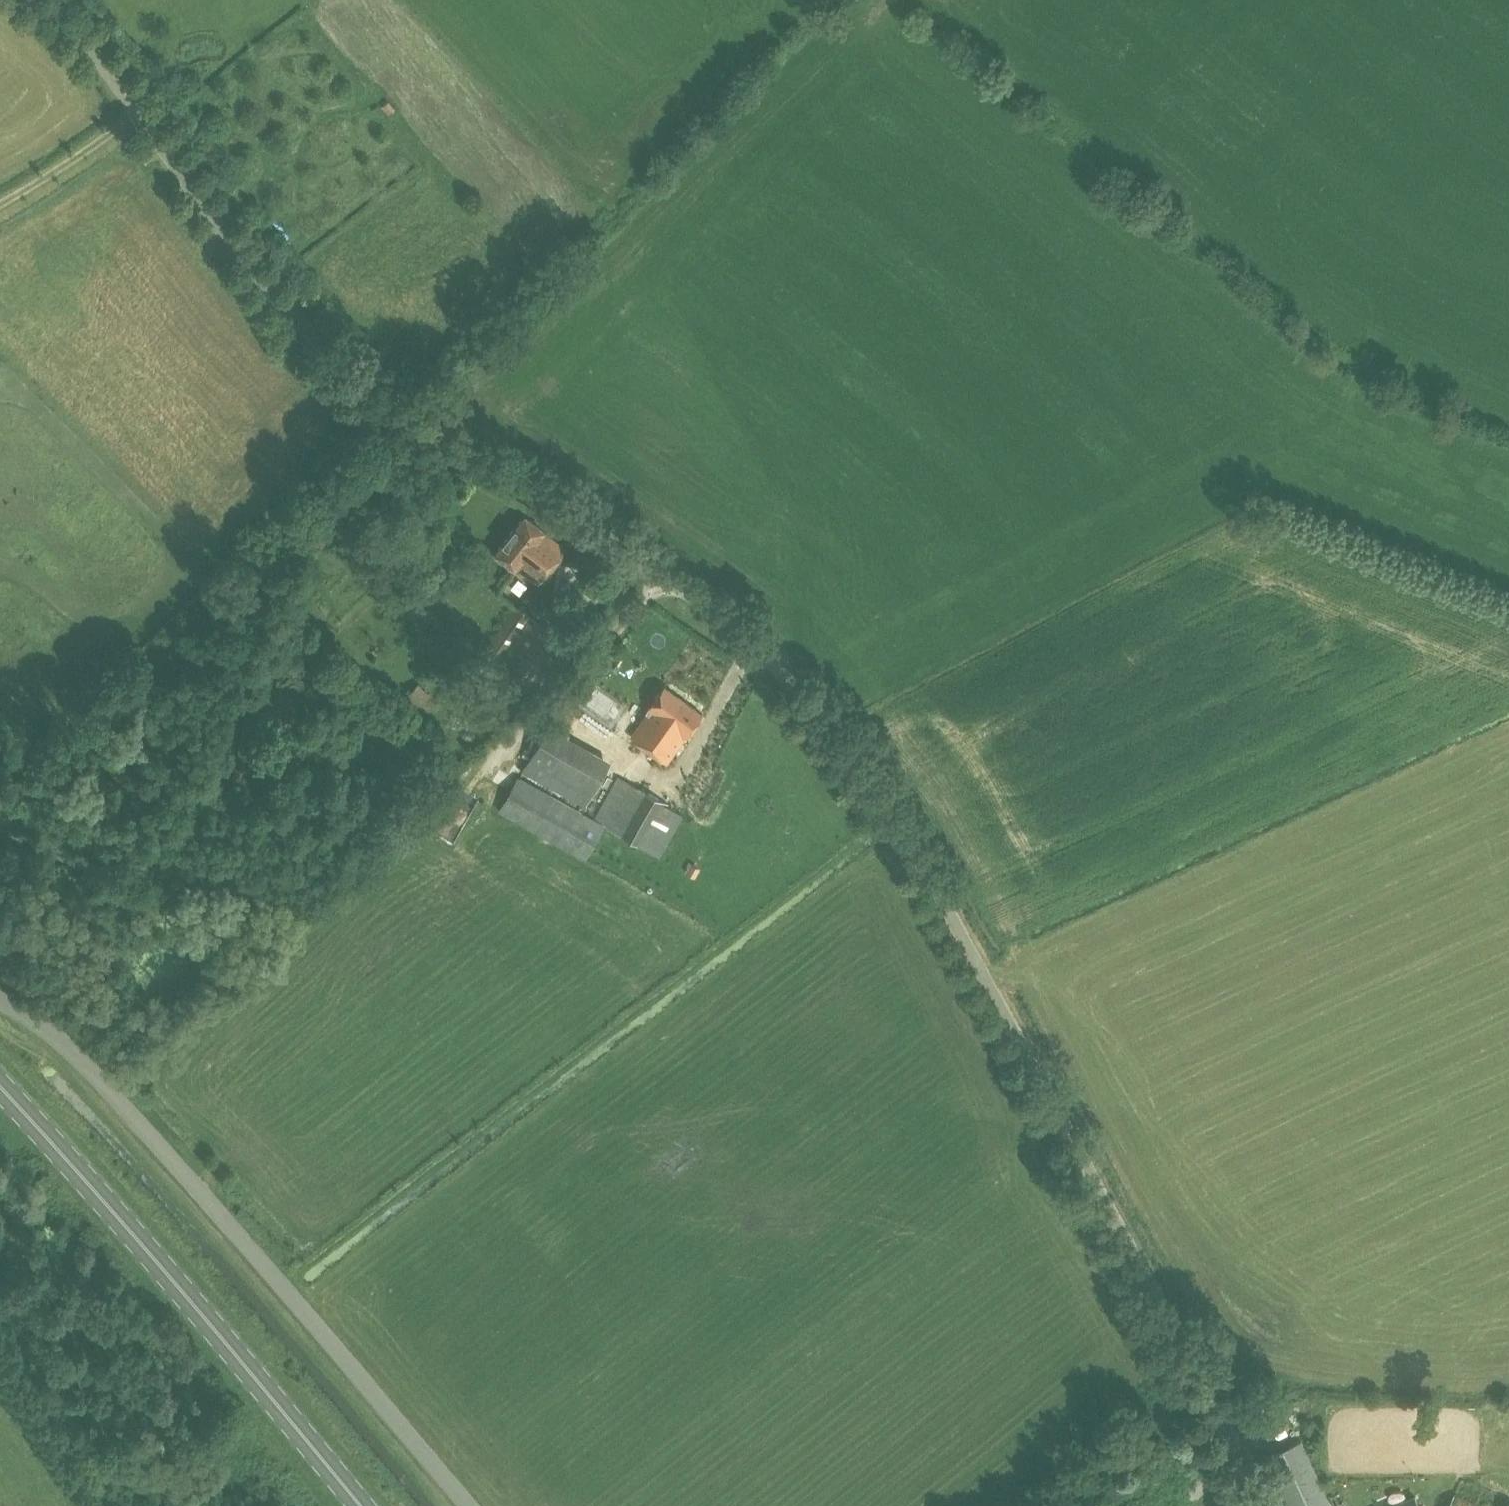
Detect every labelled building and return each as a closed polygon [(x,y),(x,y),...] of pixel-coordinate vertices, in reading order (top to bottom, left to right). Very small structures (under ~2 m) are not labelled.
[(538,583),(565,548),(543,531),(544,529),(525,514),(495,552),(514,567),(515,566),(538,583)] [(540,685),(569,643),(515,606),(491,640),(478,659),(492,669),(500,657),(540,685)] [(418,707),(431,695),(419,682),(406,695),(418,707)] [(667,761),(702,713),(664,685),(649,705),(650,706),(646,712),(648,713),(632,736),(667,761)] [(585,807),(612,759),(568,735),(570,732),(549,721),(521,771),(585,807)] [(606,823),(595,817),(518,774),(498,810),(586,860),(604,827),(606,823)] [(606,823),(604,827),(657,856),(681,813),(667,805),(668,803),(640,787),(639,788),(618,775),(595,817),(606,823)] [(1302,1440),(1267,1456),(1289,1505),(1332,1505),(1302,1440)] [(1455,1494),(1451,1505),(1484,1505),(1455,1494)] [(1417,1496),(1393,1505),(1421,1505),(1417,1496)]
